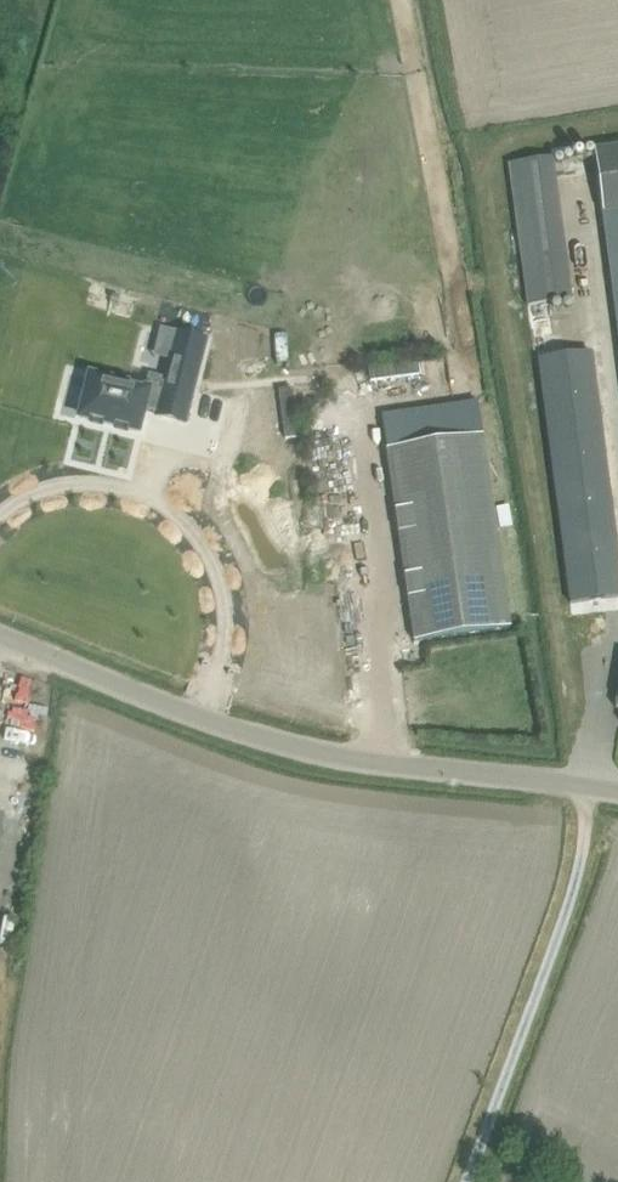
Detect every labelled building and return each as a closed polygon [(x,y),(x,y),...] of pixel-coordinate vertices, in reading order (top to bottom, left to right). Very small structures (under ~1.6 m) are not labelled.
[(603,149),(594,150),(594,151),(602,215),(617,337),(617,147),(603,149)] [(528,306),(571,300),(553,158),(509,164),(528,306)] [(91,379),(81,418),(138,432),(143,410),(157,414),(156,416),(185,423),(206,340),(177,333),(170,361),(165,379),(149,375),(145,392),(91,379)] [(539,361),(570,604),(617,597),(617,554),(598,401),(591,354),(539,361)] [(414,643),(511,629),(483,437),(387,450),(414,643)]
